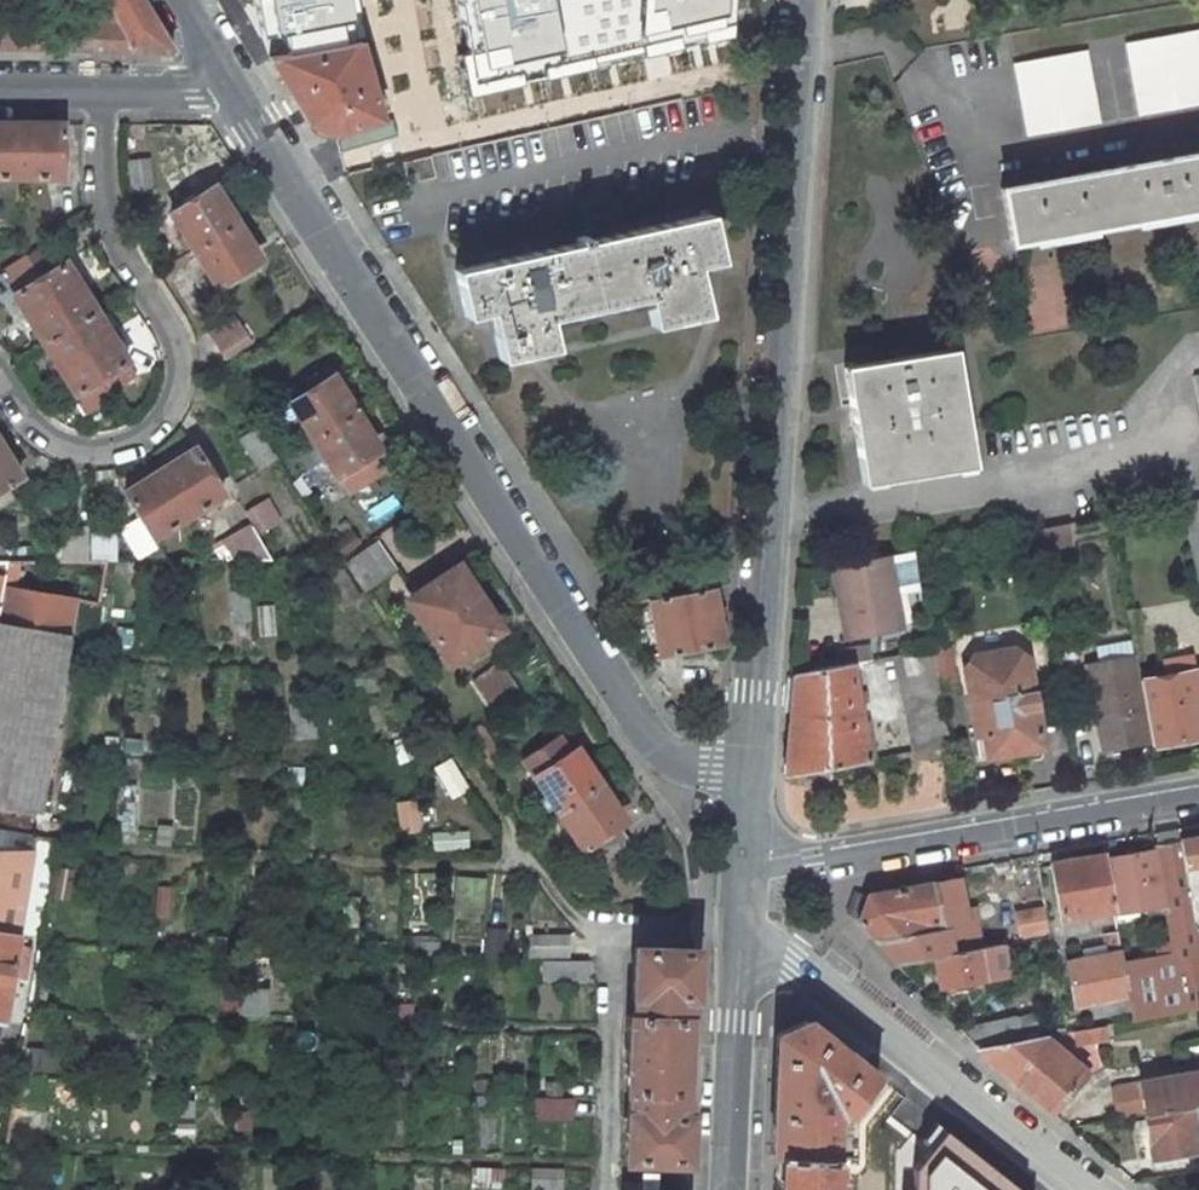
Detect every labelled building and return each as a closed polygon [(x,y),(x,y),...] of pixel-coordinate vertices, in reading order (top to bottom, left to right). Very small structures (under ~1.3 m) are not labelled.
[(144,0),(108,0),(118,19),(0,19),(0,51),(173,52),(173,51),(144,0)] [(270,56),(349,41),(345,21),(355,19),(351,0),(260,0),(270,56)] [(474,53),(467,55),(473,86),(735,33),(737,0),(463,0),(474,53)] [(1197,30),(1126,42),(1140,116),(1198,105),(1198,39),(1197,30)] [(365,35),(349,41),(270,56),(295,98),(293,98),(309,124),(334,136),(381,122),(388,119),(365,35)] [(1099,124),(1086,50),(1015,63),(1029,137),(1099,124)] [(63,177),(63,122),(0,122),(0,177),(63,177)] [(1198,209),(1198,151),(1000,187),(1010,244),(1198,209)] [(435,177),(431,156),(401,162),(406,184),(435,177)] [(133,192),(153,189),(148,160),(130,162),(133,192)] [(216,204),(207,190),(170,213),(218,288),(254,264),(245,251),(252,246),(223,199),(216,204)] [(578,243),(455,270),(465,316),(490,311),(500,361),(555,348),(550,325),(647,303),(652,327),(707,314),(701,289),(696,266),(721,261),(710,213),(581,242),(580,237),(577,237),(578,243)] [(0,273),(0,274),(77,395),(73,398),(84,415),(112,397),(101,380),(103,378),(111,391),(136,376),(127,362),(128,362),(51,240),(0,273)] [(243,329),(235,317),(208,335),(216,346),(243,329)] [(252,342),(243,329),(216,346),(225,361),(252,342)] [(975,467),(955,349),(843,367),(854,429),(863,485),(975,467)] [(342,388),(335,393),(326,379),(290,402),(336,477),(341,474),(352,491),(384,471),(364,440),(372,436),(342,388)] [(260,469),(278,458),(257,427),(240,438),(260,469)] [(21,476),(0,443),(0,489),(21,476)] [(154,538),(223,494),(195,447),(125,492),(154,538)] [(372,516),(390,507),(377,479),(359,488),(372,516)] [(266,498),(260,501),(274,526),(280,522),(266,498)] [(1182,502),(1198,598),(1198,499),(1182,502)] [(258,535),(274,526),(260,501),(244,510),(258,535)] [(1081,533),(1091,531),(1089,518),(1078,520),(1081,533)] [(139,558),(156,547),(139,519),(121,531),(139,558)] [(1067,523),(1041,527),(1043,543),(1069,539),(1067,523)] [(270,560),(251,526),(234,536),(248,560),(270,560)] [(65,560),(90,560),(89,529),(65,530),(65,549),(65,560)] [(343,557),(361,543),(351,530),(333,544),(343,557)] [(236,560),(248,560),(234,536),(225,541),(236,560)] [(92,560),(116,560),(116,538),(92,537),(92,560)] [(366,592),(397,569),(378,540),(346,562),(366,592)] [(3,560),(9,560),(0,546),(0,560),(3,560)] [(65,560),(65,549),(37,549),(37,560),(65,560)] [(887,555),(831,565),(840,609),(845,637),(900,627),(887,555)] [(479,642),(499,629),(458,568),(438,580),(421,592),(410,599),(450,661),(461,653),(479,642)] [(343,608),(360,597),(343,570),(326,581),(343,608)] [(434,573),(416,584),(421,592),(438,580),(434,573)] [(0,584),(0,805),(40,811),(77,598),(0,584)] [(717,608),(714,587),(648,599),(658,655),(724,644),(718,614),(726,613),(726,607),(717,608)] [(233,622),(252,621),(249,590),(230,591),(233,622)] [(294,611),(306,611),(305,591),(292,592),(294,611)] [(276,636),(274,605),(257,606),(260,637),(276,636)] [(194,651),(194,637),(180,637),(180,652),(194,651)] [(479,642),(461,653),(466,661),(484,649),(479,642)] [(931,650),(938,690),(957,687),(950,647),(931,650)] [(964,670),(974,729),(982,727),(987,758),(1016,753),(1041,749),(1043,749),(1027,658),(1014,648),(973,656),(964,670)] [(914,755),(949,748),(938,690),(931,650),(931,649),(895,656),(914,755)] [(1164,661),(1167,676),(1194,671),(1192,656),(1164,661)] [(1150,740),(1135,658),(1088,666),(1103,749),(1150,740)] [(492,712),(521,693),(499,661),(471,681),(492,712)] [(862,692),(856,693),(851,663),(795,672),(790,724),(785,777),(868,762),(857,699),(863,698),(862,692)] [(1198,701),(1198,688),(1196,670),(1194,671),(1167,676),(1140,680),(1152,746),(1198,738),(1198,733),(1196,718),(1193,701),(1198,701)] [(377,677),(354,678),(358,691),(377,690),(377,677)] [(102,744),(117,745),(119,720),(102,720),(102,744)] [(226,733),(213,732),(211,753),(222,753),(226,733)] [(585,761),(578,766),(558,737),(523,762),(594,866),(629,842),(609,812),(616,808),(585,761)] [(159,762),(160,745),(118,742),(118,759),(159,762)] [(396,766),(408,760),(402,745),(389,751),(396,766)] [(1042,754),(1041,749),(1016,753),(1017,759),(1021,762),(1040,759),(1042,754)] [(451,796),(468,786),(452,760),(435,771),(451,796)] [(240,779),(241,765),(219,764),(219,778),(240,779)] [(288,785),(303,786),(304,768),(288,768),(288,785)] [(362,778),(375,779),(376,769),(362,768),(362,778)] [(86,802),(88,784),(73,783),(72,800),(86,802)] [(117,830),(135,830),(137,785),(119,784),(117,830)] [(384,819),(385,830),(420,829),(420,818),(384,819)] [(171,846),(173,825),(159,823),(156,844),(171,846)] [(420,829),(385,830),(389,852),(397,852),(407,851),(443,850),(443,829),(420,829)] [(36,836),(0,830),(0,1022),(4,1023),(19,934),(36,836)] [(60,839),(36,836),(19,934),(43,937),(60,839)] [(1198,926),(1198,837),(1180,841),(1196,926),(1198,926)] [(1115,919),(1123,917),(1121,911),(1164,903),(1165,910),(1168,924),(1152,927),(1157,956),(1124,962),(1130,995),(1132,1008),(1134,1020),(1198,1009),(1198,943),(1196,926),(1180,841),(1153,845),(1154,851),(1104,860),(1113,910),(1115,919)] [(1113,910),(1104,860),(1103,854),(1050,863),(1063,931),(1088,926),(1086,914),(1113,910)] [(69,901),(75,869),(59,866),(53,898),(69,901)] [(370,892),(381,894),(382,872),(370,872),(370,892)] [(482,914),(485,879),(458,877),(455,912),(482,914)] [(934,883),(943,927),(876,939),(899,965),(933,958),(965,952),(965,950),(981,947),(974,908),(965,910),(959,879),(934,883)] [(876,939),(943,927),(934,883),(868,894),(859,919),(876,939)] [(173,919),(175,887),(157,886),(155,917),(173,919)] [(148,907),(116,901),(112,910),(106,911),(106,925),(123,925),(123,920),(146,921),(148,907)] [(1121,911),(1123,917),(1165,910),(1164,903),(1121,911)] [(1043,928),(1039,911),(1024,914),(1028,932),(1043,928)] [(500,959),(505,928),(486,925),(481,956),(500,959)] [(342,939),(359,940),(359,929),(343,929),(342,939)] [(1122,952),(1121,952),(1117,931),(1103,934),(1106,946),(1089,949),(1087,951),(1088,958),(1067,963),(1075,1007),(1090,1004),(1092,1016),(1115,1011),(1112,999),(1130,995),(1124,962),(1122,952)] [(570,956),(571,936),(531,936),(529,955),(570,956)] [(207,949),(228,951),(228,938),(207,937),(207,949)] [(406,954),(440,956),(441,941),(407,940),(406,954)] [(939,988),(1007,975),(1003,943),(981,947),(965,950),(965,952),(933,958),(939,988)] [(629,1092),(626,1159),(687,1162),(689,1117),(689,1115),(686,1115),(687,1090),(684,1090),(686,1057),(688,1021),(691,1021),(692,996),(695,996),(696,951),(696,949),(635,947),(633,1015),(629,1014),(625,1091),(629,1092)] [(313,969),(315,960),(301,958),(299,967),(313,969)] [(582,979),(583,960),(543,960),(543,979),(582,979)] [(179,969),(192,970),(192,961),(180,961),(179,969)] [(36,998),(47,1001),(50,983),(39,981),(36,998)] [(185,1000),(186,988),(175,987),(175,1000),(185,1000)] [(269,1015),(270,989),(238,988),(238,1014),(269,1015)] [(1112,999),(1115,1011),(1132,1008),(1130,995),(1112,999)] [(439,1018),(440,1003),(415,1006),(415,1018),(439,1018)] [(412,1006),(386,1005),(386,1018),(412,1018),(412,1006)] [(1037,1036),(1033,1016),(959,1029),(976,1047),(1037,1036)] [(844,1113),(847,1116),(878,1077),(807,1020),(788,1028),(777,1034),(774,1095),(771,1156),(779,1156),(834,1157),(835,1125),(836,1106),(844,1113)] [(1104,1025),(1072,1030),(1075,1044),(1106,1038),(1104,1025)] [(159,1054),(169,1054),(170,1026),(158,1028),(158,1044),(159,1054)] [(190,1043),(190,1027),(174,1026),(174,1042),(190,1043)] [(1082,1076),(1037,1036),(976,1047),(1050,1112),(1067,1093),(1072,1097),(1084,1083),(1079,1079),(1082,1076)] [(310,1056),(310,1049),(306,1049),(302,1049),(296,1048),(296,1065),(310,1065),(310,1056)] [(322,1072),(322,1056),(310,1056),(310,1065),(310,1071),(322,1072)] [(492,1076),(483,1076),(484,1061),(472,1063),(470,1077),(471,1078),(472,1079),(472,1092),(475,1094),(487,1096),(492,1095),(492,1076)] [(88,1076),(89,1063),(65,1062),(66,1074),(88,1076)] [(295,1085),(310,1085),(310,1071),(310,1065),(296,1065),(295,1085)] [(1198,1105),(1198,1072),(1112,1087),(1114,1104),(1117,1104),(1119,1117),(1145,1113),(1145,1114),(1198,1105)] [(113,1102),(122,1102),(122,1083),(114,1084),(113,1102)] [(233,1089),(232,1135),(255,1132),(256,1089),(233,1089)] [(194,1090),(173,1090),(173,1101),(209,1103),(209,1093),(194,1093),(194,1090)] [(473,1104),(486,1106),(489,1097),(474,1095),(473,1104)] [(573,1117),(573,1099),(535,1098),(534,1118),(573,1117)] [(1191,1106),(1146,1115),(1153,1161),(1198,1154),(1198,1147),(1196,1133),(1198,1133),(1198,1105),(1191,1106)] [(844,1113),(836,1106),(835,1125),(844,1126),(844,1113)] [(46,1130),(49,1114),(15,1108),(12,1124),(46,1130)] [(917,1162),(916,1189),(1027,1189),(945,1126),(917,1162)] [(464,1154),(464,1133),(452,1132),(448,1154),(464,1154)] [(529,1155),(546,1156),(547,1144),(530,1144),(529,1155)] [(839,1178),(835,1178),(836,1158),(834,1157),(779,1156),(778,1175),(776,1175),(776,1189),(839,1189),(839,1178)] [(501,1188),(501,1168),(471,1167),(471,1187),(501,1188)] [(563,1189),(563,1169),(531,1169),(531,1189),(563,1189)] [(658,1174),(643,1173),(643,1183),(625,1182),(625,1189),(657,1189),(658,1174)]
